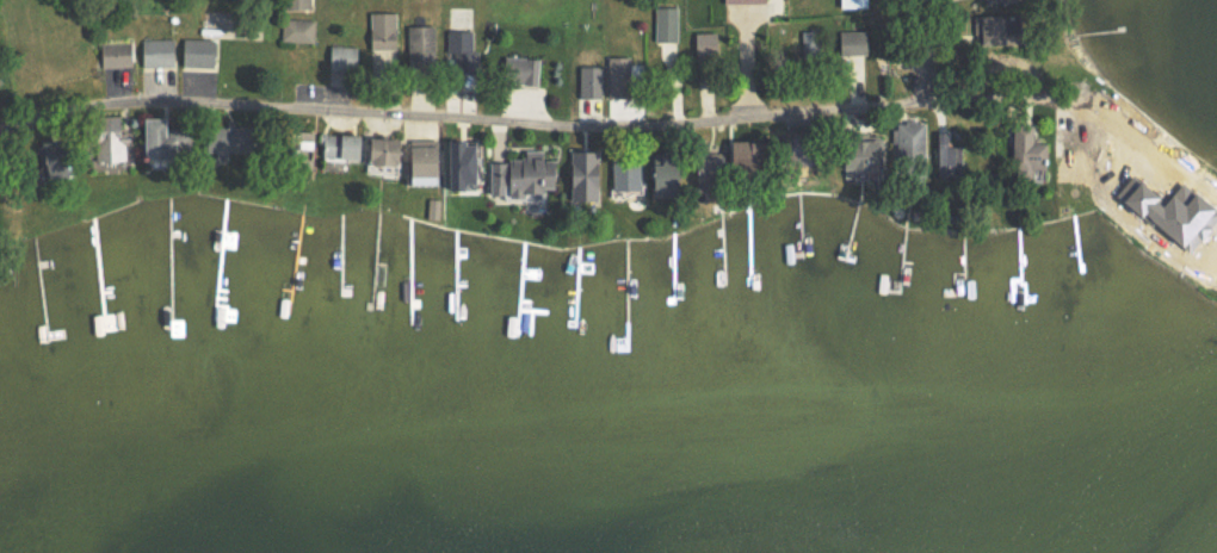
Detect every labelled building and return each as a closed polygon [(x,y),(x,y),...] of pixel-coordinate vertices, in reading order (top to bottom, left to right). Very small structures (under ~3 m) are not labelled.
[(370,11),(369,49),(393,49),(394,12),(370,11)] [(976,44),(999,43),(998,14),(975,15),(976,44)] [(313,19),(282,18),(281,40),(313,41),(313,19)] [(471,30),(453,30),(451,67),(476,68),(477,49),(471,49),(471,30)] [(864,30),(837,30),(838,54),(864,53),(864,30)] [(716,32),(692,32),(693,55),(717,54),(716,32)] [(140,39),(141,67),(173,65),(172,37),(140,39)] [(211,66),(211,38),(180,39),(180,66),(211,66)] [(130,53),(121,53),(121,45),(99,46),(100,67),(130,66),(130,53)] [(354,46),(328,45),(327,67),(354,67),(354,46)] [(537,57),(503,55),(501,81),(536,83),(537,57)] [(628,56),(607,56),(607,81),(629,81),(628,56)] [(579,97),(602,96),(601,66),(579,66),(579,97)] [(1137,134),(1106,134),(1106,125),(1116,125),(1116,101),(1094,101),(1094,137),(1099,137),(1099,163),(1124,163),(1138,163),(1137,134)] [(124,159),(123,138),(117,138),(116,115),(93,115),(93,133),(84,133),(85,145),(92,145),(93,161),(124,159)] [(160,117),(138,117),(138,158),(172,157),(171,131),(160,131),(160,117)] [(903,153),(903,170),(922,171),(923,120),(901,119),(900,153),(903,153)] [(233,152),(235,124),(204,123),(202,151),(233,152)] [(1010,124),(1010,168),(1041,168),(1042,142),(1029,142),(1029,124),(1010,124)] [(952,145),(944,145),(944,131),(934,131),(935,172),(953,171),(952,145)] [(353,158),(353,134),(321,133),(320,157),(353,158)] [(1060,173),(1074,173),(1074,165),(1088,164),(1087,143),(1071,143),(1071,136),(1052,137),(1052,155),(1059,155),(1060,173)] [(362,164),(396,165),(397,138),(363,137),(362,164)] [(872,138),(835,139),(836,167),(872,167),(872,138)] [(442,188),(456,188),(456,182),(468,182),(469,142),(443,141),(442,188)] [(431,175),(430,145),(403,145),(404,176),(431,175)] [(305,146),(282,147),(283,169),(306,168),(305,146)] [(567,199),(595,200),(596,150),(569,150),(567,199)] [(637,157),(610,156),(610,188),(637,189),(637,157)] [(710,191),(712,157),(692,156),(691,191),(710,191)] [(668,196),(667,185),(678,185),(677,163),(647,164),(647,196),(668,196)] [(438,198),(427,198),(426,217),(438,217),(438,198)]
